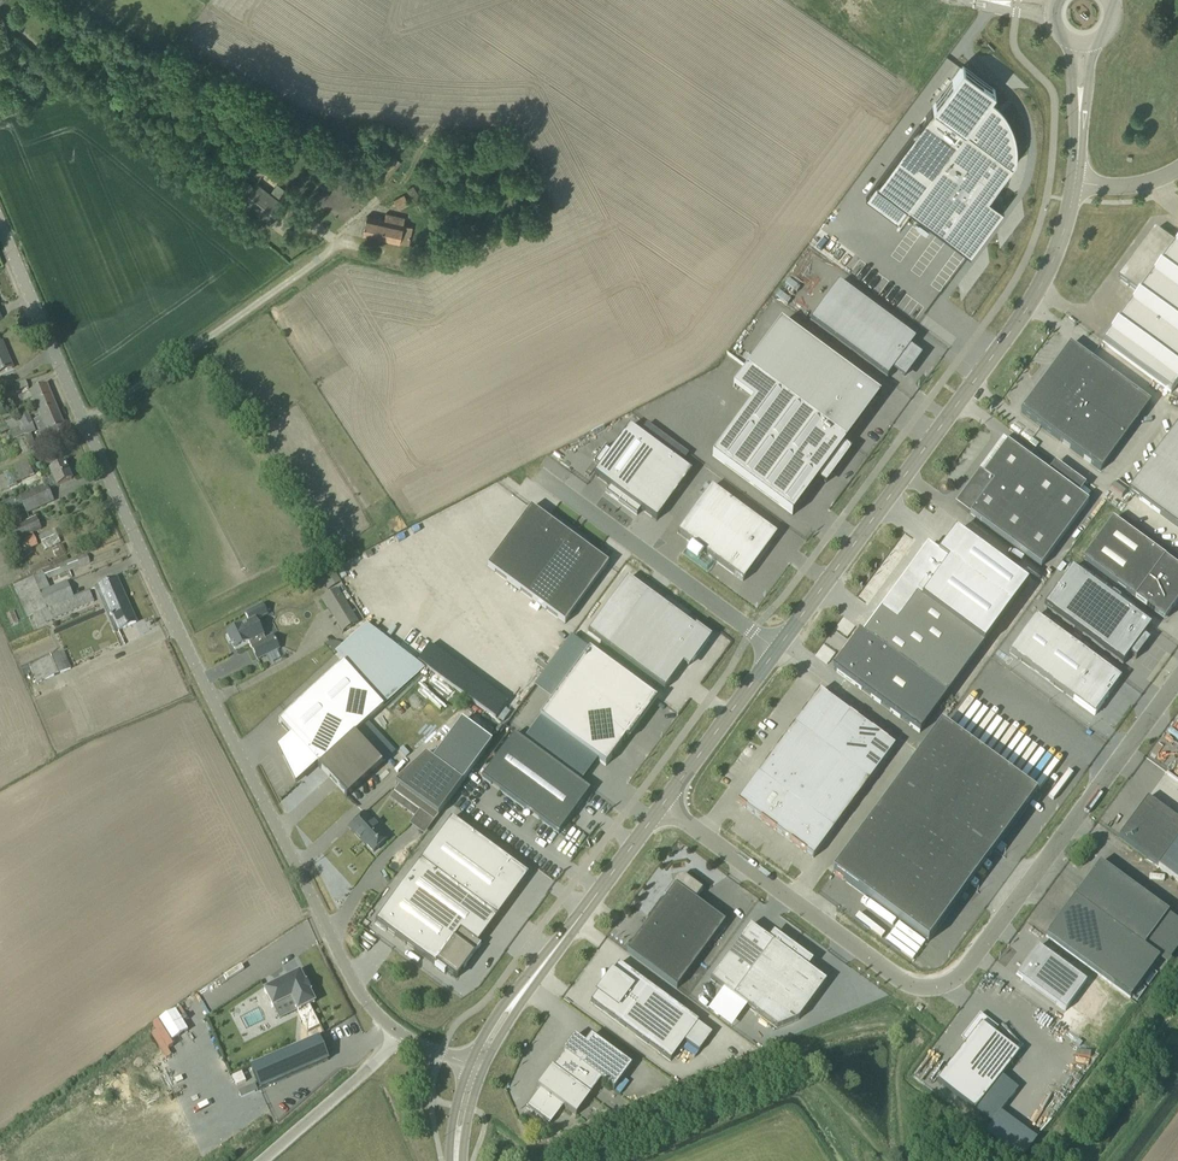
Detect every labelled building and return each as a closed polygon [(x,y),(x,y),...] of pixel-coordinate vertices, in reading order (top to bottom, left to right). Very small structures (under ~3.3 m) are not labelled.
[(926,116),(876,184),(908,207),(970,253),(1003,208),(988,197),(1013,163),(1012,162),(1013,157),(1014,152),(1014,146),(1013,140),(1012,135),(1011,130),(1009,125),(1007,120),(1004,115),(1001,110),(997,106),(993,102),(989,99),(995,90),(965,68),(963,66),(933,106),(934,106),(926,116)] [(257,182),(241,202),(268,223),(284,204),(257,182)] [(366,184),(356,195),(364,202),(373,191),(366,184)] [(399,210),(410,204),(404,194),(393,200),(399,210)] [(409,244),(412,228),(403,226),(404,219),(385,214),(383,220),(367,216),(363,234),(409,244)] [(1154,233),(1121,279),(1137,291),(1136,292),(1138,294),(1102,342),(1171,393),(1177,383),(1177,239),(1173,246),(1154,233)] [(895,369),(905,376),(919,357),(909,350),(917,340),(839,283),(832,293),(833,293),(819,313),(818,312),(811,322),(888,379),(895,369)] [(781,322),(747,369),(845,441),(846,442),(847,442),(847,441),(845,440),(878,396),(880,397),(881,396),(781,322)] [(1,373),(13,368),(2,343),(0,343),(0,374),(1,373)] [(1049,373),(1049,374),(1050,378),(1049,380),(1126,437),(1151,403),(1072,345),(1070,344),(1049,373)] [(1042,383),(1021,412),(1022,412),(1101,470),(1126,437),(1049,380),(1047,382),(1042,382),(1042,383)] [(766,383),(712,456),(790,514),(810,487),(818,492),(840,462),(833,457),(844,441),(766,383)] [(40,413),(56,406),(47,384),(36,388),(30,391),(31,392),(20,397),(22,402),(16,405),(21,416),(29,412),(25,403),(34,399),(40,413)] [(42,418),(37,420),(34,421),(40,436),(43,435),(53,430),(64,426),(56,406),(40,413),(42,418)] [(15,418),(6,423),(7,426),(0,429),(0,433),(1,434),(9,430),(14,439),(24,435),(30,432),(37,429),(29,412),(21,416),(15,418)] [(1154,457),(1177,475),(1177,424),(1154,457)] [(601,465),(594,475),(610,487),(607,491),(606,491),(605,492),(606,492),(621,503),(661,450),(630,427),(611,451),(606,447),(606,446),(594,461),(595,462),(596,461),(601,465)] [(978,483),(975,480),(957,504),(970,514),(970,515),(1041,567),(1089,502),(1007,443),(978,483)] [(661,450),(621,503),(636,514),(637,515),(637,514),(640,509),(656,520),(692,473),(661,450)] [(1129,491),(1139,498),(1177,527),(1177,475),(1154,457),(1129,491)] [(27,460),(11,468),(14,475),(17,474),(21,481),(34,475),(27,460)] [(65,463),(50,469),(53,477),(43,482),(44,486),(20,497),(27,513),(53,501),(48,490),(72,479),(65,463)] [(677,533),(743,582),(778,535),(712,486),(677,533)] [(531,506),(487,566),(565,623),(609,563),(588,549),(593,543),(576,531),(575,533),(570,529),(572,528),(555,515),(551,521),(531,506)] [(11,543),(19,539),(32,533),(41,529),(36,517),(14,527),(14,528),(6,532),(11,543)] [(1113,520),(1083,561),(1151,611),(1164,620),(1177,602),(1177,568),(1113,520)] [(52,528),(39,538),(46,548),(60,538),(52,528)] [(37,545),(32,533),(19,539),(20,542),(19,542),(24,551),(37,545)] [(27,614),(26,615),(27,618),(29,617),(33,616),(37,627),(46,623),(94,602),(89,591),(89,590),(74,597),(67,582),(49,589),(45,580),(89,563),(86,555),(74,560),(74,559),(56,566),(57,568),(43,574),(31,579),(15,585),(27,614)] [(1072,567),(1043,606),(1123,664),(1130,655),(1135,658),(1149,639),(1144,636),(1151,626),(1072,567)] [(95,588),(114,632),(125,627),(136,622),(117,578),(106,583),(95,588)] [(359,623),(338,589),(321,599),(342,633),(359,623)] [(647,592),(607,647),(665,690),(681,668),(685,663),(687,665),(689,666),(693,661),(709,638),(695,628),(686,621),(647,592)] [(984,646),(916,596),(896,623),(880,612),(863,635),(861,633),(834,670),(920,733),(984,646)] [(256,620),(265,616),(268,615),(263,604),(256,608),(245,613),(250,622),(227,633),(235,649),(245,644),(249,642),(252,647),(258,659),(268,654),(279,648),(273,636),(266,639),(256,620)] [(1036,616),(1009,653),(1094,715),(1121,678),(1036,616)] [(336,639),(327,642),(330,650),(338,647),(336,639)] [(494,717),(505,700),(427,645),(415,661),(494,717)] [(590,649),(540,717),(606,766),(626,739),(628,740),(658,699),(590,649)] [(37,683),(44,680),(71,669),(64,652),(29,666),(37,683)] [(343,664),(279,722),(292,736),(282,745),(286,750),(282,754),(296,782),(316,763),(319,766),(354,734),(383,707),(343,664)] [(895,747),(819,691),(738,802),(813,858),(895,747)] [(928,942),(969,885),(1036,794),(941,724),(833,872),(928,942)] [(348,796),(384,763),(356,733),(321,765),(320,766),(322,768),(323,767),(331,776),(339,784),(338,784),(346,793),(346,794),(348,796)] [(515,735),(483,778),(559,834),(590,791),(515,735)] [(463,783),(427,756),(396,784),(399,786),(394,792),(435,822),(463,783)] [(1119,837),(1158,866),(1177,839),(1177,820),(1148,798),(1119,837)] [(374,852),(388,838),(365,813),(349,828),(361,841),(363,840),(374,852)] [(452,818),(420,861),(497,918),(529,875),(452,818)] [(497,918),(420,861),(375,922),(445,973),(446,971),(457,978),(458,976),(456,974),(462,967),(464,969),(481,945),(478,943),(497,918)] [(1100,862),(1046,936),(1130,998),(1159,959),(1144,947),(1169,913),(1100,862)] [(695,900),(703,890),(687,879),(686,881),(683,879),(680,880),(678,882),(676,881),(664,897),(666,898),(627,951),(677,988),(726,922),(695,900)] [(756,927),(715,981),(738,999),(782,1031),(803,1023),(832,985),(812,970),(816,964),(798,950),(780,937),(776,942),(756,927)] [(1038,947),(1017,976),(1065,1012),(1087,983),(1038,947)] [(241,961),(231,969),(234,973),(244,965),(241,961)] [(606,983),(685,1041),(699,1022),(619,963),(609,978),(610,979),(606,983)] [(602,987),(591,1002),(670,1060),(685,1041),(606,983),(603,988),(602,987)] [(315,984),(278,1000),(286,1018),(305,1009),(311,1022),(329,1014),(324,1003),(325,1003),(321,994),(320,995),(315,984)] [(937,1080),(975,1110),(1019,1052),(994,1033),(998,1027),(980,1013),(960,1038),(966,1043),(937,1080)] [(540,1089),(526,1107),(550,1124),(563,1106),(576,1116),(591,1096),(590,1095),(601,1080),(614,1090),(632,1066),(591,1036),(585,1044),(574,1036),(573,1038),(569,1043),(563,1052),(565,1054),(554,1069),(552,1067),(544,1077),(538,1085),(537,1087),(540,1089)] [(318,1038),(250,1067),(260,1090),(328,1061),(318,1038)]
